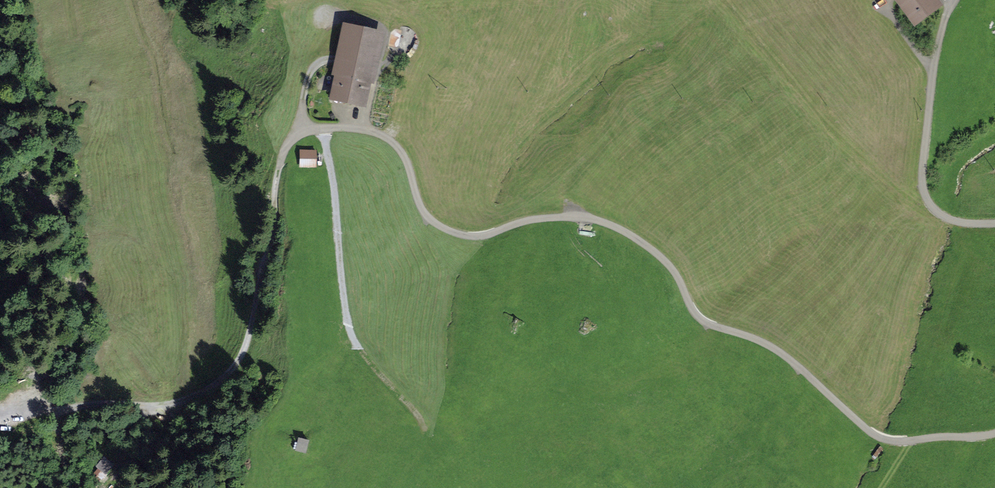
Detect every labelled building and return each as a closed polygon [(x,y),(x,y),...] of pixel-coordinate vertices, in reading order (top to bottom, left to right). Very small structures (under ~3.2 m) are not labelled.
[(945,0),(893,0),(913,26),(946,0),(945,0)] [(382,32),(340,24),(329,77),(331,77),(326,101),(363,109),(368,84),(371,84),(382,32)] [(315,154),(297,152),(295,168),(313,170),(315,154)] [(298,434),(295,447),(306,449),(309,436),(298,434)] [(101,477),(114,462),(105,454),(92,468),(101,477)]
